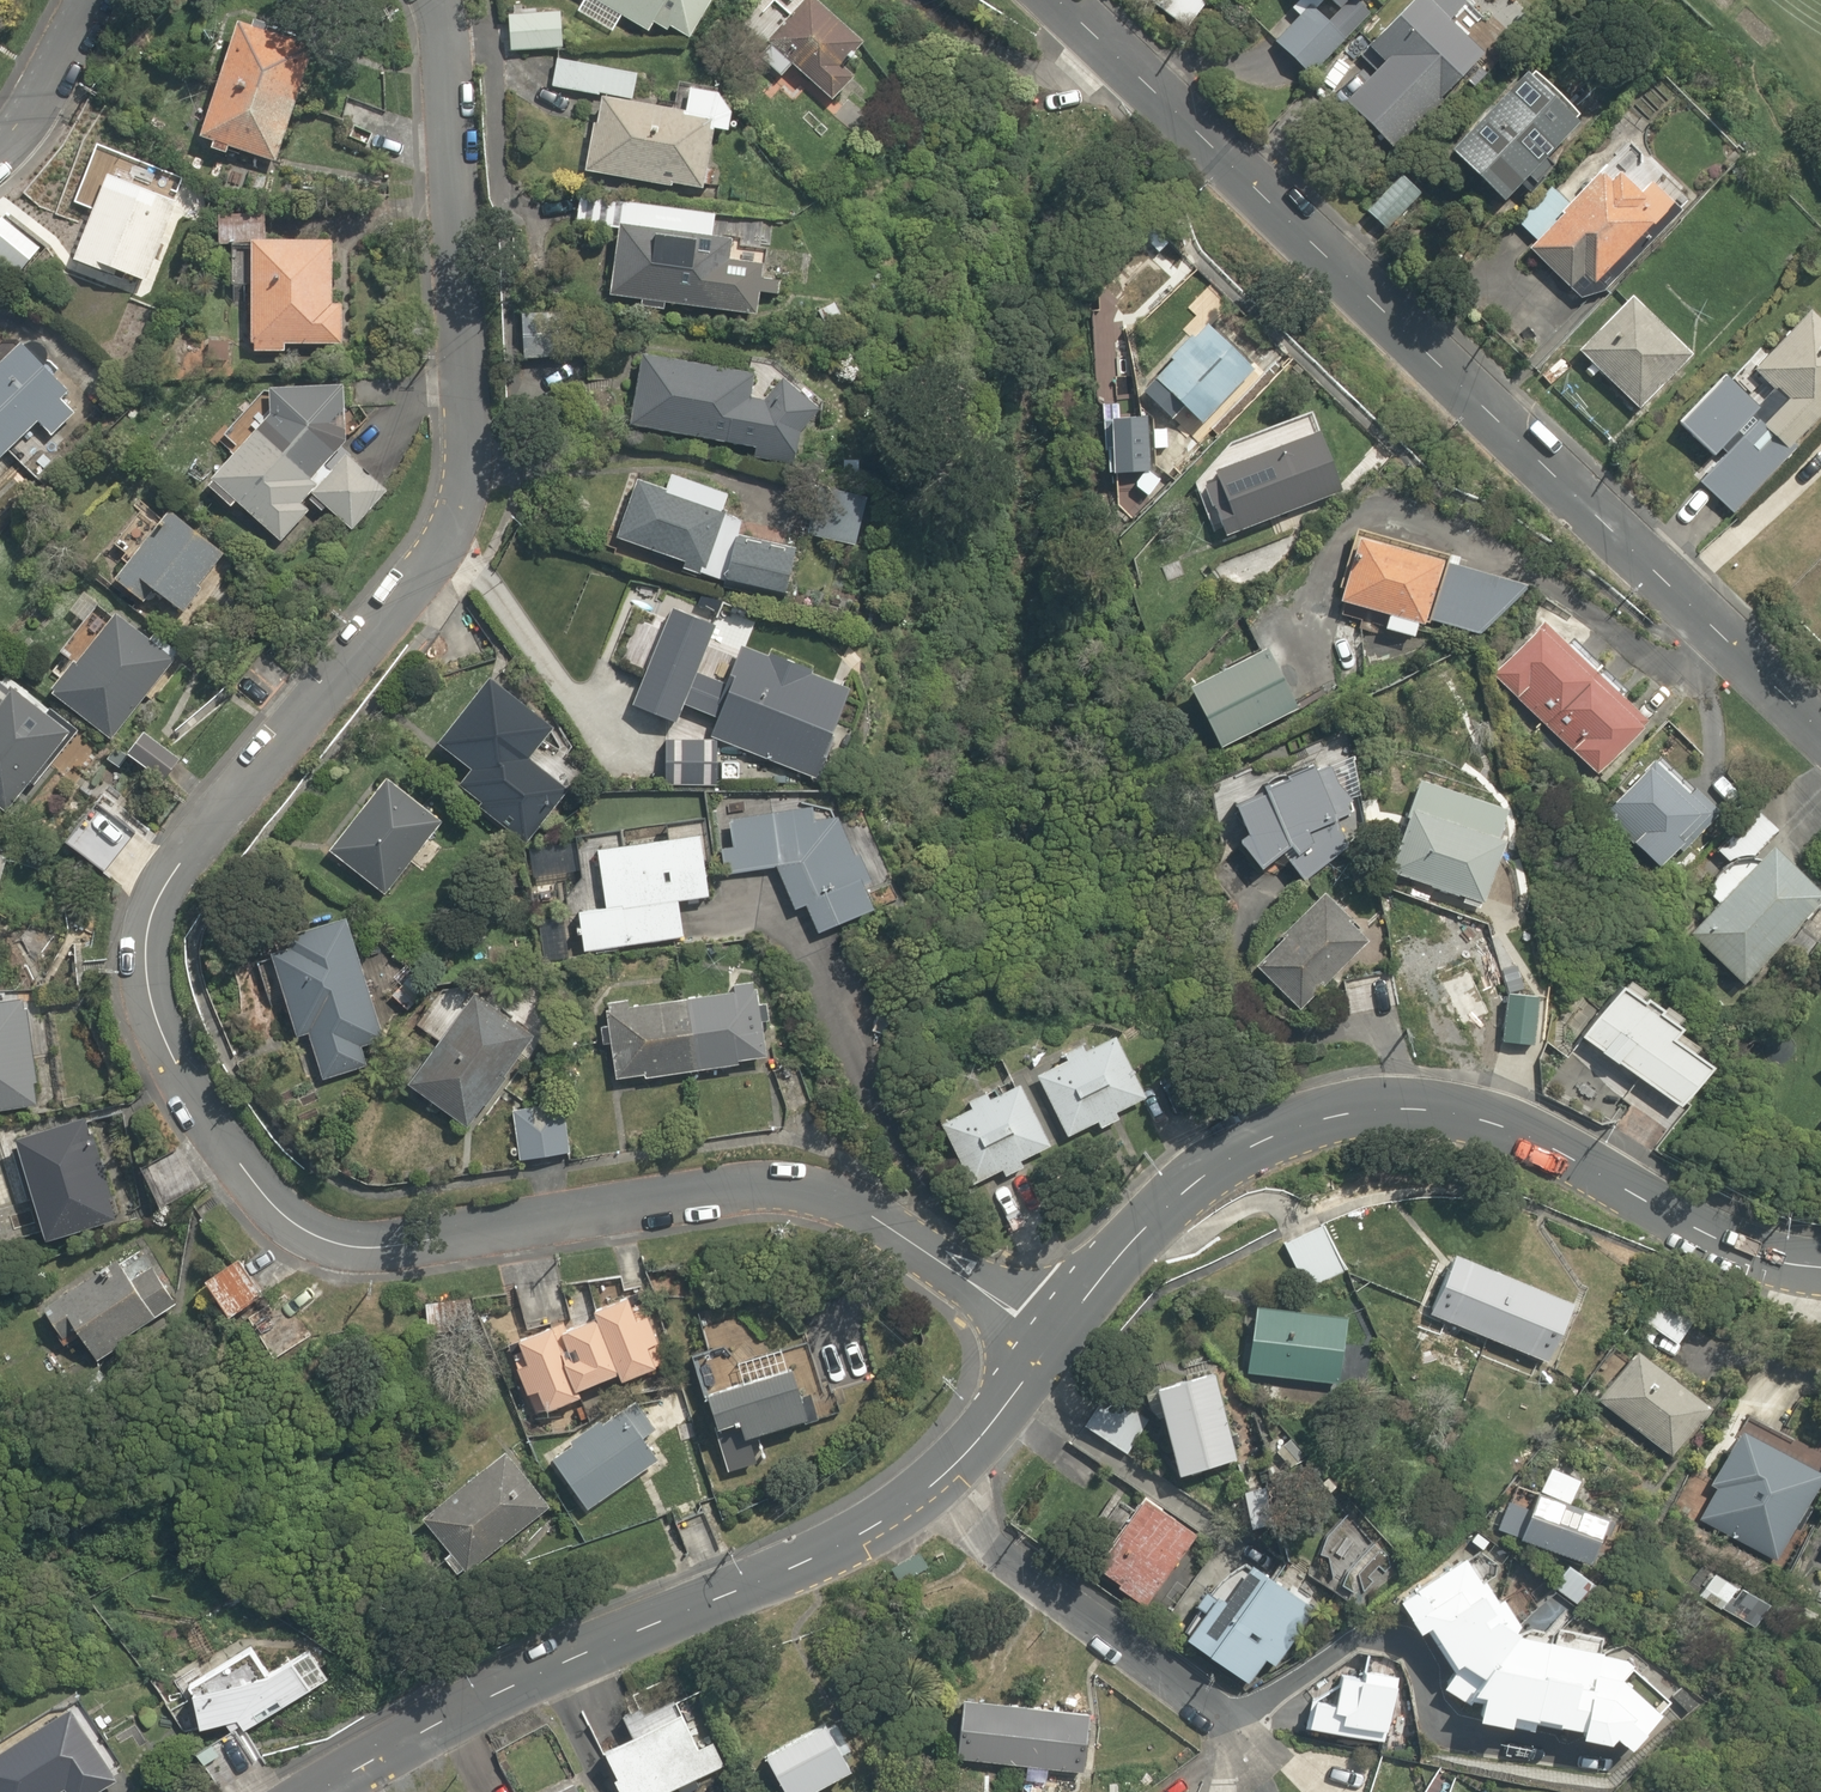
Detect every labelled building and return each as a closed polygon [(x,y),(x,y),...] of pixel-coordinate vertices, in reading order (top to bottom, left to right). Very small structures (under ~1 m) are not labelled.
[(580,16),(615,35),(626,16),(650,29),(654,22),(689,41),(711,0),(589,0),(580,16)] [(859,33),(823,0),(757,0),(729,31),(755,55),(778,76),(793,60),(832,95),(855,70),(839,56),(859,33)] [(1194,34),(1214,3),(1209,0),(1142,0),(1194,34)] [(1307,5),(1325,22),(1343,4),(1354,15),(1369,0),(1302,0),(1307,5)] [(1333,108),(1385,157),(1479,59),(1442,23),(1462,2),(1460,0),(1407,0),(1359,50),(1374,64),(1333,108)] [(566,2),(506,7),(509,49),(570,44),(566,2)] [(1322,26),(1304,8),(1267,46),(1285,63),(1303,80),(1339,42),(1322,26)] [(314,42),(234,17),(199,128),(210,132),(206,144),(227,150),(229,143),(277,158),(314,42)] [(635,94),(638,67),(594,61),(554,56),(550,85),(590,90),(580,172),(712,189),(718,147),(708,146),(710,126),(725,128),(730,89),(731,85),(685,80),(682,100),(635,94)] [(1441,156),(1494,206),(1514,184),(1525,195),(1554,164),(1542,154),(1568,126),(1515,77),(1441,156)] [(1637,188),(1607,159),(1564,203),(1549,188),(1515,223),(1530,238),(1521,246),(1566,290),(1583,272),(1595,284),(1673,205),(1646,179),(1637,188)] [(71,254),(99,266),(102,259),(147,278),(181,198),(131,176),(125,189),(103,179),(71,254)] [(0,212),(0,255),(21,273),(42,249),(0,212)] [(621,219),(612,289),(751,306),(753,293),(772,295),(776,257),(758,254),(760,237),(621,219)] [(332,298),(333,234),(247,233),(246,348),(348,350),(349,298),(332,298)] [(1624,296),(1569,353),(1631,413),(1686,357),(1624,296)] [(1255,364),(1203,314),(1137,383),(1189,433),(1255,364)] [(1694,482),(1728,514),(1820,414),(1820,332),(1803,315),(1746,375),(1769,396),(1755,411),(1718,376),(1668,429),(1708,466),(1694,482)] [(68,373),(15,329),(0,346),(0,453),(25,474),(78,411),(54,391),(68,373)] [(391,483),(344,445),(374,409),(304,351),(266,398),(274,405),(239,447),(231,440),(200,478),(277,541),(308,504),(347,536),(391,483)] [(752,372),(644,351),(630,422),(738,443),(753,446),(751,458),(794,466),(797,454),(806,406),(809,388),(768,380),(765,398),(747,395),(752,372)] [(1148,413),(1108,416),(1111,462),(1151,459),(1148,413)] [(1194,469),(1217,536),(1340,493),(1317,426),(1194,469)] [(637,478),(615,540),(696,569),(719,508),(637,478)] [(863,488),(822,480),(812,535),(853,542),(863,488)] [(150,592),(179,615),(233,547),(172,498),(112,574),(144,599),(150,592)] [(1411,631),(1415,618),(1492,639),(1511,568),(1355,526),(1336,597),(1380,609),(1377,622),(1411,631)] [(793,553),(733,533),(719,575),(779,595),(793,553)] [(714,715),(708,731),(816,774),(852,683),(740,639),(724,680),(700,670),(720,620),(668,599),(629,699),(677,719),(683,703),(714,715)] [(75,662),(50,690),(108,740),(178,659),(120,609),(113,617),(100,605),(61,650),(75,662)] [(1542,721),(1596,665),(1541,610),(1486,666),(1542,721)] [(1261,637),(1182,678),(1217,745),(1296,704),(1261,637)] [(1596,665),(1542,721),(1592,770),(1647,714),(1596,665)] [(24,774),(40,786),(77,736),(61,725),(67,716),(0,666),(0,800),(3,802),(24,774)] [(489,671),(435,741),(502,794),(557,724),(489,671)] [(715,737),(662,735),(660,784),(713,787),(715,737)] [(1647,751),(1598,806),(1658,860),(1708,805),(1647,751)] [(1285,855),(1294,877),(1364,848),(1325,753),(1226,794),(1256,867),(1285,855)] [(1519,805),(1416,768),(1381,866),(1484,903),(1519,805)] [(386,776),(323,851),(381,899),(444,825),(386,776)] [(855,799),(714,800),(723,872),(774,865),(793,912),(804,907),(814,930),(896,896),(855,799)] [(1689,931),(1741,982),(1770,952),(1794,976),(1820,948),(1820,916),(1813,908),(1820,900),(1820,899),(1769,849),(1756,862),(1749,855),(1777,826),(1755,805),(1714,848),(1730,863),(1704,889),(1717,902),(1689,931)] [(675,895),(712,889),(702,824),(590,840),(598,897),(571,901),(578,954),(605,950),(682,939),(675,895)] [(1366,934),(1314,884),(1246,954),(1298,1004),(1366,934)] [(306,1038),(318,1081),(368,1068),(362,1044),(376,1041),(343,913),(266,933),(295,1041),(306,1038)] [(1468,961),(1435,978),(1460,1028),(1494,1011),(1468,961)] [(1675,1022),(1682,1012),(1619,968),(1574,1032),(1676,1102),(1713,1048),(1675,1022)] [(25,1103),(16,987),(0,988),(0,1105),(25,1103)] [(752,987),(602,1005),(611,1081),(761,1064),(752,987)] [(534,1033),(469,988),(404,1082),(470,1126),(534,1033)] [(1141,1092),(1107,1034),(1089,1046),(1085,1039),(1066,1050),(1069,1057),(1037,1075),(1070,1132),(1096,1117),(1101,1125),(1116,1116),(1112,1109),(1141,1092)] [(970,1105),(941,1120),(972,1180),(999,1166),(1003,1173),(1022,1163),(1018,1156),(1050,1139),(1019,1080),(992,1094),(989,1089),(968,1100),(970,1105)] [(559,1102),(513,1108),(520,1160),(566,1154),(559,1102)] [(92,1118),(12,1141),(41,1238),(120,1215),(112,1186),(129,1181),(117,1140),(100,1145),(92,1118)] [(1325,1222),(1280,1246),(1303,1289),(1348,1264),(1325,1222)] [(1455,1249),(1429,1310),(1546,1361),(1572,1299),(1455,1249)] [(259,1294),(238,1251),(201,1270),(222,1312),(259,1294)] [(85,1335),(98,1357),(155,1323),(150,1315),(170,1304),(146,1263),(126,1274),(115,1255),(58,1289),(37,1301),(65,1347),(85,1335)] [(617,1365),(621,1378),(668,1360),(640,1286),(503,1338),(531,1412),(578,1394),(573,1382),(617,1365)] [(1657,1287),(1637,1314),(1675,1343),(1695,1316),(1657,1287)] [(312,1332),(287,1292),(248,1317),(273,1357),(312,1332)] [(1344,1308),(1252,1298),(1244,1372),(1336,1382),(1344,1308)] [(1636,1334),(1590,1399),(1672,1457),(1718,1392),(1636,1334)] [(743,1363),(736,1345),(686,1364),(728,1474),(768,1458),(761,1440),(830,1414),(802,1341),(743,1363)] [(1214,1365),(1149,1382),(1173,1474),(1238,1457),(1214,1365)] [(1109,1391),(1086,1424),(1124,1451),(1148,1418),(1109,1391)] [(642,1441),(652,1434),(627,1399),(551,1455),(590,1509),(656,1460),(642,1441)] [(1694,1514),(1775,1557),(1820,1471),(1820,1458),(1745,1417),(1694,1514)] [(550,1504),(501,1442),(416,1509),(447,1549),(439,1555),(455,1575),(492,1546),(501,1558),(517,1545),(509,1536),(550,1504)] [(1575,1497),(1583,1476),(1547,1461),(1537,1485),(1508,1473),(1486,1523),(1585,1565),(1608,1511),(1575,1497)] [(1128,1588),(1119,1600),(1137,1613),(1197,1531),(1140,1489),(1088,1559),(1128,1588)] [(1577,1719),(1575,1729),(1576,1729),(1611,1735),(1613,1724),(1627,1739),(1659,1708),(1598,1646),(1529,1631),(1494,1577),(1499,1573),(1476,1539),(1395,1591),(1418,1626),(1429,1618),(1455,1657),(1437,1680),(1466,1701),(1474,1690),(1471,1707),(1510,1715),(1512,1705),(1577,1719)] [(1243,1554),(1187,1634),(1250,1678),(1263,1659),(1273,1666),(1316,1605),(1306,1598),(1243,1554)] [(1566,1559),(1549,1579),(1578,1604),(1595,1584),(1566,1559)] [(1763,1591),(1704,1560),(1686,1594),(1745,1625),(1763,1591)] [(225,1711),(233,1726),(331,1676),(313,1642),(266,1666),(251,1637),(176,1676),(200,1723),(225,1711)] [(1334,1696),(1312,1691),(1305,1724),(1382,1741),(1397,1671),(1342,1659),(1334,1696)] [(1086,1701),(958,1691),(953,1758),(1081,1768),(1086,1701)] [(0,1736),(0,1791),(58,1791),(62,1789),(70,1784),(109,1760),(67,1694),(0,1736)] [(608,1777),(616,1791),(665,1791),(718,1764),(682,1697),(599,1743),(615,1773),(608,1777)] [(851,1742),(833,1708),(759,1747),(783,1791),(794,1791),(848,1763),(840,1748),(851,1742)] [(62,1789),(64,1791),(106,1791),(122,1782),(109,1760),(70,1784),(62,1789)] [(541,1791),(578,1791),(570,1777),(541,1791)]
